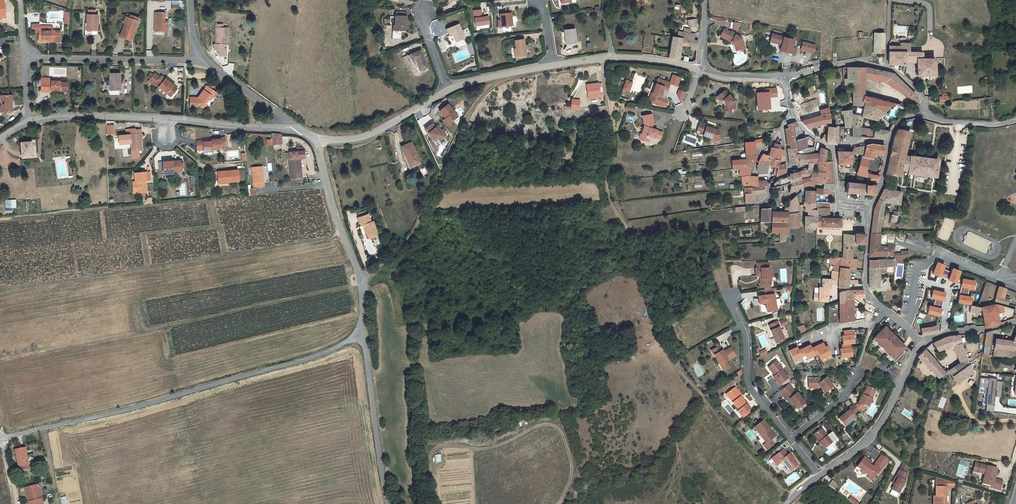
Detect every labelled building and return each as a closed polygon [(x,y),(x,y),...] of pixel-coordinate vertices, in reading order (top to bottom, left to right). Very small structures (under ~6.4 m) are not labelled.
[(154,30),(165,31),(165,21),(164,21),(164,11),(155,11),(154,30)] [(96,29),(97,13),(94,13),(87,13),(86,13),(86,22),(85,22),(84,29),(96,29)] [(122,29),(119,37),(131,41),(138,18),(126,14),(125,17),(127,18),(124,30),(122,29)] [(511,14),(500,15),(501,20),(497,20),(498,28),(513,27),(511,14)] [(406,17),(394,17),(394,27),(392,27),(392,32),(400,33),(400,31),(406,31),(406,17)] [(735,21),(731,28),(737,31),(741,24),(735,21)] [(40,23),(32,23),(32,29),(39,30),(39,38),(51,39),(51,41),(60,42),(61,31),(53,31),(53,26),(40,25),(40,23)] [(223,23),(215,23),(215,44),(224,44),(224,35),(227,35),(227,27),(223,27),(223,23)] [(458,24),(447,30),(449,33),(450,36),(453,35),(456,42),(465,38),(458,24)] [(730,32),(723,28),(719,36),(733,43),(734,46),(737,45),(739,50),(744,48),(741,38),(735,35),(735,33),(730,31),(730,32)] [(573,30),(563,31),(564,45),(575,43),(573,30)] [(667,59),(679,60),(681,45),(690,47),(690,50),(696,50),(697,41),(693,40),(694,34),(683,32),(681,39),(671,37),(667,59)] [(793,40),(771,34),(769,42),(782,45),(780,51),(794,54),(796,48),(792,47),(793,40)] [(524,38),(514,40),(517,57),(526,56),(524,38)] [(874,40),(874,54),(884,54),(884,40),(874,40)] [(815,45),(802,42),(801,50),(813,53),(815,45)] [(889,46),(889,64),(906,64),(906,53),(906,52),(904,52),(904,44),(900,43),(900,47),(889,46)] [(420,49),(409,53),(412,60),(415,59),(419,69),(427,67),(420,49)] [(923,53),(910,53),(906,53),(906,64),(918,64),(918,77),(936,76),(936,60),(923,60),(923,53)] [(852,96),(863,95),(864,94),(865,77),(884,81),(918,103),(918,101),(915,94),(894,73),(866,66),(847,67),(847,78),(844,78),(844,86),(852,84),(852,96)] [(109,82),(111,82),(111,90),(120,90),(120,73),(109,73),(109,82)] [(168,94),(172,96),(178,88),(174,85),(170,82),(171,81),(166,77),(165,79),(161,76),(160,78),(155,74),(149,83),(154,87),(156,85),(159,87),(156,92),(165,98),(168,94)] [(668,82),(658,78),(652,93),(650,93),(648,99),(657,103),(660,96),(662,91),(661,91),(662,88),(665,90),(668,82)] [(67,82),(60,82),(59,81),(50,81),(50,79),(40,79),(41,92),(50,92),(50,90),(56,90),(60,90),(60,91),(67,91),(67,82)] [(599,96),(597,83),(586,84),(588,98),(599,96)] [(216,91),(209,85),(206,89),(205,88),(199,96),(201,98),(198,102),(204,107),(208,103),(206,101),(209,98),(212,94),(213,95),(216,91)] [(778,89),(757,89),(758,109),(772,108),(771,97),(778,97),(778,89)] [(724,90),(717,96),(721,100),(723,99),(724,101),(722,111),(730,112),(730,107),(734,107),(735,100),(734,99),(733,100),(728,94),(727,94),(724,90)] [(864,94),(863,95),(862,100),(865,101),(864,104),(872,105),(879,107),(881,110),(885,110),(892,104),(898,103),(880,99),(864,94)] [(1,105),(1,112),(5,112),(11,111),(11,95),(1,95),(1,105)] [(852,96),(852,104),(864,104),(865,101),(862,100),(863,95),(852,96)] [(937,98),(938,101),(935,101),(935,106),(944,105),(943,99),(941,99),(941,98),(937,98)] [(439,110),(445,118),(449,123),(457,116),(448,103),(439,110)] [(887,113),(885,110),(881,110),(879,107),(872,105),(864,104),(862,116),(877,120),(879,114),(883,114),(887,113)] [(824,134),(822,139),(828,143),(836,143),(836,129),(835,128),(833,128),(831,127),(830,126),(829,124),(828,109),(821,110),(821,115),(801,120),(802,123),(809,127),(818,126),(826,127),(827,134),(824,134)] [(852,113),(851,109),(841,111),(841,113),(844,113),(845,126),(852,126),(852,113)] [(860,127),(862,116),(852,113),(852,126),(852,135),(860,136),(860,127)] [(651,114),(642,116),(644,126),(642,133),(640,134),(639,138),(640,140),(645,141),(647,135),(654,138),(657,131),(651,129),(650,125),(653,125),(651,114)] [(424,128),(435,142),(437,140),(439,143),(446,137),(434,121),(424,128)] [(710,126),(699,121),(695,131),(702,134),(702,135),(711,138),(713,140),(720,139),(718,128),(714,129),(710,127),(710,126)] [(790,144),(796,139),(794,127),(799,126),(795,121),(787,124),(788,128),(785,128),(787,144),(790,144)] [(794,127),(796,139),(806,136),(799,126),(794,127)] [(885,139),(889,131),(874,128),(873,137),(885,139)] [(119,144),(130,143),(131,152),(133,151),(133,156),(140,155),(140,151),(141,151),(140,139),(142,138),(141,129),(135,130),(135,129),(125,129),(126,135),(118,136),(119,144)] [(934,174),(936,157),(903,153),(908,130),(900,129),(896,136),(889,173),(900,175),(901,168),(909,169),(909,172),(916,173),(916,174),(925,176),(925,173),(934,174)] [(663,133),(657,131),(654,138),(660,140),(663,133)] [(273,144),(278,144),(278,140),(281,140),(280,134),(272,133),(273,144)] [(212,141),(211,141),(212,151),(212,149),(221,149),(221,147),(226,146),(225,136),(220,137),(220,139),(212,140),(212,141)] [(806,147),(806,136),(796,139),(798,153),(809,153),(814,152),(814,147),(806,147)] [(744,142),(745,150),(755,150),(755,145),(761,144),(760,139),(754,140),(754,141),(744,142)] [(798,153),(796,139),(790,144),(790,148),(787,148),(788,154),(798,153)] [(21,156),(31,155),(30,140),(20,141),(21,156)] [(203,140),(196,141),(197,151),(204,150),(204,152),(212,151),(211,141),(211,140),(208,140),(208,142),(203,142),(203,140)] [(400,147),(406,159),(409,158),(412,166),(420,162),(410,142),(400,147)] [(768,155),(770,156),(780,159),(781,155),(785,156),(784,150),(780,149),(781,145),(774,143),(773,147),(770,147),(768,155)] [(857,174),(865,176),(869,157),(873,158),(874,153),(882,155),(884,145),(873,143),(866,144),(865,150),(863,152),(857,174)] [(289,156),(290,177),(302,176),(301,168),(300,157),(304,156),(304,150),(303,150),(303,146),(296,146),(297,150),(289,151),(285,152),(285,156),(289,156)] [(817,161),(825,161),(826,150),(820,147),(818,152),(817,161)] [(745,150),(746,159),(755,160),(756,157),(755,150),(745,150)] [(852,151),(837,151),(838,164),(849,165),(852,151)] [(809,160),(813,162),(817,161),(818,152),(814,152),(809,153),(809,160)] [(800,179),(809,177),(810,177),(811,171),(812,171),(813,162),(809,160),(809,153),(798,153),(788,154),(789,164),(808,162),(807,169),(799,171),(800,179)] [(773,174),(776,176),(785,172),(785,162),(778,163),(780,159),(770,156),(769,161),(768,164),(775,166),(773,174)] [(746,159),(731,159),(732,169),(739,169),(739,175),(750,174),(749,165),(754,166),(755,160),(746,159)] [(162,161),(163,173),(173,172),(172,171),(181,170),(180,160),(162,161)] [(758,164),(758,173),(766,173),(768,164),(769,161),(759,161),(758,164)] [(825,171),(817,171),(816,182),(824,182),(834,183),(832,161),(825,161),(825,171)] [(825,161),(817,161),(817,171),(825,171),(825,161)] [(251,166),(253,186),(264,185),(262,165),(251,166)] [(420,170),(424,177),(428,174),(424,167),(420,170)] [(238,170),(217,172),(218,181),(228,180),(228,182),(239,181),(238,170)] [(132,181),(133,193),(138,192),(146,192),(145,183),(144,183),(144,180),(150,179),(149,171),(134,173),(134,181),(132,181)] [(791,182),(800,179),(799,171),(789,173),(789,175),(778,179),(774,183),(774,187),(791,182)] [(747,175),(741,176),(742,187),(744,187),(757,186),(757,180),(757,176),(747,175)] [(800,179),(801,187),(811,184),(809,177),(800,179)] [(797,188),(800,187),(801,187),(800,179),(791,182),(789,193),(796,190),(797,188)] [(875,183),(847,180),(846,191),(873,194),(875,183)] [(744,187),(745,203),(754,202),(754,193),(766,191),(768,183),(764,186),(757,186),(744,187)] [(190,189),(190,185),(180,186),(180,197),(186,197),(186,195),(194,195),(194,189),(190,189)] [(900,192),(886,189),(885,189),(884,190),(875,208),(871,233),(879,234),(884,202),(899,204),(900,192)] [(805,202),(816,202),(816,193),(816,190),(805,190),(805,202)] [(788,202),(788,208),(798,205),(796,196),(788,202)] [(804,227),(816,228),(816,226),(816,202),(805,202),(805,211),(808,212),(807,215),(804,215),(804,227)] [(829,203),(816,202),(816,226),(840,227),(841,219),(841,217),(829,217),(829,203)] [(760,209),(760,218),(760,223),(764,223),(770,222),(770,204),(762,205),(762,209),(760,209)] [(788,211),(787,230),(798,229),(799,221),(798,205),(788,208),(788,211)] [(773,211),(773,221),(772,232),(781,233),(781,243),(786,243),(787,230),(788,211),(773,211)] [(897,222),(898,212),(894,211),(894,215),(891,215),(890,221),(897,222)] [(360,214),(358,215),(361,224),(363,223),(366,236),(368,236),(369,240),(377,238),(375,234),(377,233),(373,220),(371,221),(369,212),(367,212),(360,214)] [(987,254),(993,241),(967,230),(961,243),(987,254)] [(855,235),(854,243),(865,243),(865,233),(855,233),(855,235)] [(871,233),(870,255),(874,255),(885,256),(888,256),(893,256),(893,254),(894,244),(886,244),(886,247),(879,247),(880,234),(879,234),(871,233)] [(843,234),(842,257),(853,259),(853,249),(850,249),(851,243),(854,243),(855,235),(843,234)] [(907,251),(901,252),(901,253),(893,254),(893,256),(894,259),(907,259),(907,251)] [(885,259),(872,260),(868,259),(868,268),(894,266),(894,259),(888,259),(888,256),(885,256),(885,259)] [(831,271),(831,277),(831,280),(849,280),(849,269),(856,269),(857,259),(853,259),(842,257),(829,257),(829,264),(833,264),(833,271),(831,271)] [(945,264),(937,261),(933,273),(940,276),(943,269),(945,264)] [(755,268),(756,276),(759,276),(761,276),(761,279),(763,278),(763,284),(764,289),(771,288),(770,284),(770,267),(768,267),(768,262),(757,263),(757,268),(755,268)] [(894,266),(868,268),(869,288),(876,288),(876,285),(879,285),(879,281),(881,280),(881,274),(887,273),(893,273),(894,266)] [(960,270),(952,267),(950,271),(947,279),(955,282),(960,270)] [(947,279),(950,271),(943,269),(940,276),(947,279)] [(814,293),(813,301),(828,301),(829,288),(830,288),(830,279),(822,278),(822,287),(819,287),(819,293),(814,293)] [(974,289),(976,281),(963,278),(961,286),(969,288),(974,289)] [(849,280),(831,280),(831,285),(838,285),(838,288),(849,287),(849,284),(849,280)] [(959,293),(967,295),(969,288),(961,286),(959,293)] [(932,289),(930,297),(935,298),(943,300),(945,292),(932,289)] [(839,293),(840,322),(854,320),(852,307),(853,307),(853,299),(864,298),(864,290),(841,291),(839,293)] [(774,293),(758,296),(759,303),(765,302),(766,311),(776,310),(774,293)] [(971,304),(972,296),(967,295),(959,293),(958,302),(971,304)] [(943,300),(935,298),(934,305),(941,307),(943,300)] [(929,304),(927,312),(940,315),(941,307),(934,305),(929,304)] [(983,314),(985,327),(1000,323),(998,314),(1004,311),(1003,306),(996,305),(980,308),(970,307),(969,313),(983,314)] [(771,330),(776,343),(784,339),(779,327),(780,326),(778,321),(769,325),(771,330)] [(922,336),(938,333),(937,326),(921,329),(922,336)] [(885,327),(874,338),(896,359),(904,351),(902,349),(905,346),(897,341),(891,335),(892,334),(885,327)] [(853,334),(852,330),(845,331),(846,335),(842,336),(843,345),(850,343),(854,342),(853,334)] [(905,346),(892,334),(891,335),(897,341),(905,346)] [(957,371),(970,362),(960,343),(962,342),(959,335),(946,338),(935,343),(938,350),(954,346),(961,362),(954,366),(957,371)] [(1015,357),(1015,336),(1014,341),(995,340),(993,355),(1015,357)] [(874,338),(873,340),(894,361),(896,359),(874,338)] [(830,353),(826,345),(823,347),(821,343),(814,346),(817,353),(820,358),(830,353)] [(850,343),(843,345),(844,348),(840,349),(842,357),(853,355),(851,347),(850,343)] [(714,354),(722,369),(728,366),(725,360),(727,359),(735,355),(731,348),(725,351),(725,352),(724,352),(724,351),(722,350),(720,345),(711,350),(714,354)] [(817,353),(814,346),(811,348),(809,345),(801,349),(804,355),(806,359),(814,355),(814,354),(817,353)] [(804,355),(801,349),(798,351),(796,347),(788,351),(793,361),(801,357),(804,355)] [(919,357),(938,378),(946,374),(926,350),(919,357)] [(773,377),(779,385),(788,377),(782,369),(783,369),(776,361),(772,364),(772,367),(769,369),(774,376),(773,377)] [(949,369),(950,372),(958,383),(973,372),(970,362),(957,371),(954,366),(949,369)] [(819,388),(819,386),(820,386),(820,387),(824,392),(833,385),(826,377),(821,381),(819,378),(808,378),(808,385),(812,385),(812,388),(819,388)] [(1002,390),(1002,382),(997,381),(997,379),(989,378),(989,379),(981,378),(979,387),(988,388),(986,405),(994,406),(996,390),(997,390),(997,397),(1001,397),(1002,390)] [(789,384),(780,391),(783,395),(791,387),(789,384)] [(791,387),(783,395),(788,400),(790,398),(792,401),(798,408),(805,402),(797,392),(796,393),(791,387)] [(862,396),(858,404),(855,406),(859,411),(860,412),(862,410),(864,411),(868,408),(869,408),(876,390),(867,387),(863,396),(862,396)] [(731,395),(728,398),(738,411),(737,412),(740,417),(741,416),(748,411),(750,410),(742,400),(740,398),(742,397),(735,388),(729,393),(731,395)] [(849,411),(853,416),(859,411),(855,406),(854,405),(848,410),(849,411)] [(838,420),(845,428),(855,419),(853,416),(849,411),(845,414),(845,415),(842,417),(838,420)] [(763,421),(754,429),(767,444),(764,446),(768,450),(774,444),(771,440),(776,436),(771,431),(770,433),(767,430),(769,428),(763,421)] [(821,429),(814,435),(820,442),(819,443),(824,449),(832,442),(821,429)] [(836,445),(825,451),(828,455),(838,449),(836,445)] [(14,449),(16,467),(27,465),(24,448),(14,449)] [(782,451),(775,457),(770,461),(776,468),(780,465),(779,464),(781,461),(790,472),(798,466),(789,455),(787,456),(782,451)] [(870,461),(864,456),(857,466),(861,470),(862,474),(866,473),(869,475),(870,474),(874,477),(877,473),(878,474),(889,458),(882,453),(874,465),(873,466),(868,463),(870,461)] [(956,475),(962,477),(963,472),(967,473),(970,461),(960,459),(956,475)] [(904,461),(900,469),(908,472),(911,467),(904,461)] [(992,487),(1001,489),(1003,480),(995,478),(998,469),(981,464),(979,472),(986,474),(983,483),(993,486),(992,487)] [(908,472),(900,469),(897,476),(896,475),(893,483),(895,484),(893,489),(900,493),(906,480),(909,473),(908,472)] [(934,503),(946,503),(946,486),(956,487),(956,482),(936,476),(936,495),(934,495),(934,503)] [(834,489),(838,486),(834,480),(829,484),(834,489)] [(23,488),(27,503),(42,503),(36,485),(23,488)] [(848,499),(855,503),(857,503),(859,501),(850,495),(848,499)]
